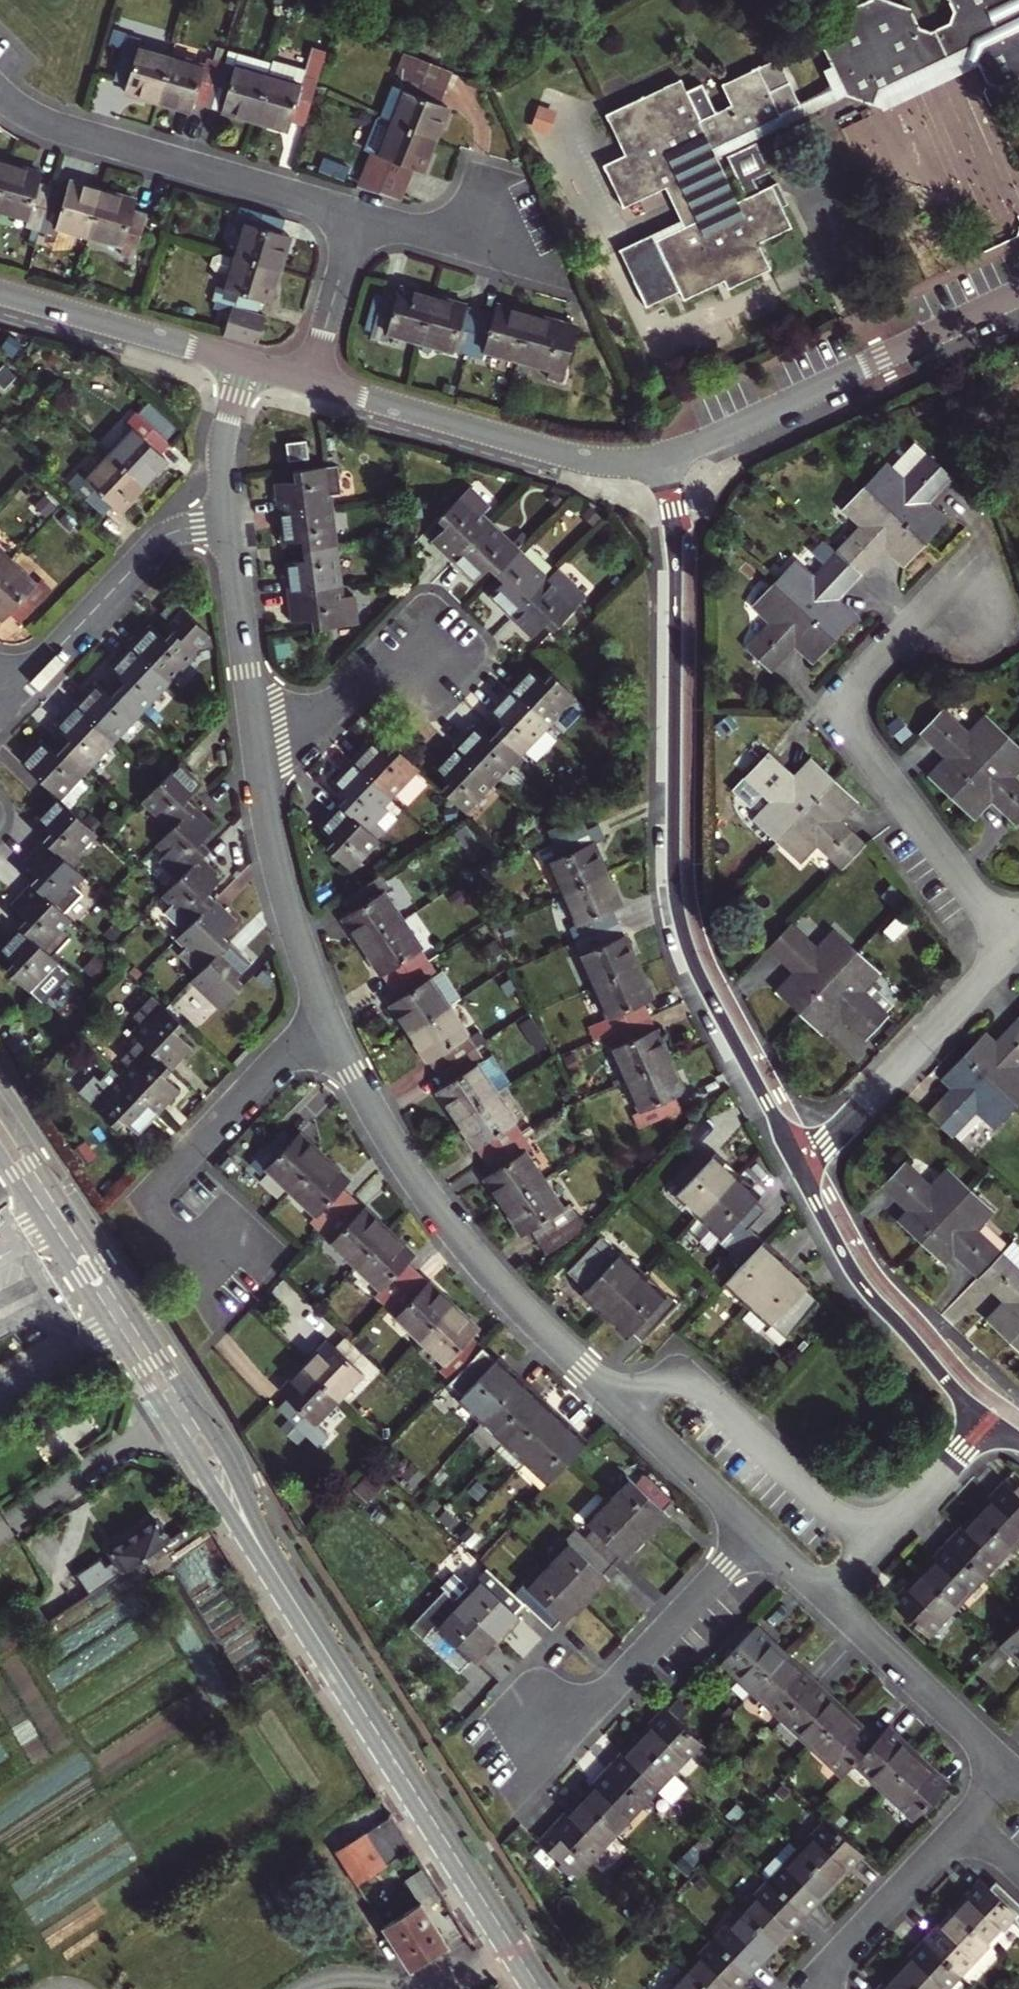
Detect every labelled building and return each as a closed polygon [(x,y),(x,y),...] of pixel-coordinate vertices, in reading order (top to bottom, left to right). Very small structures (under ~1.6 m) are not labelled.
[(966,46),(979,51),(976,61),(985,80),(999,85),(1017,76),(1018,77),(1018,0),(947,0),(951,10),(949,21),(928,30),(917,27),(908,7),(888,0),(864,0),(834,14),(823,49),(844,94),(872,103),(876,90),(966,46)] [(159,104),(171,62),(136,52),(139,42),(126,38),(114,82),(128,86),(125,96),(159,104)] [(979,51),(966,46),(876,90),(872,103),(881,107),(884,97),(966,57),(976,61),(979,51)] [(305,127),(313,96),(325,55),(309,51),(303,74),(271,65),(271,68),(256,123),(290,133),(292,124),(305,127)] [(655,237),(651,231),(617,247),(645,305),(678,289),(682,298),(724,278),(728,286),(770,266),(758,241),(792,224),(786,213),(784,214),(781,207),(782,207),(769,183),(759,188),(754,177),(768,170),(754,140),(724,154),(743,194),(735,198),(715,155),(710,146),(780,113),(779,111),(798,102),(797,98),(776,54),(719,81),(729,101),(715,108),(701,79),(684,87),(679,76),(605,112),(624,152),(602,162),(622,205),(664,185),(679,178),(697,217),(655,237)] [(225,55),(222,65),(209,111),(256,123),(271,68),(225,55)] [(405,93),(392,126),(436,144),(449,110),(439,106),(452,74),(403,56),(397,75),(402,77),(397,90),(405,93)] [(209,111),(222,65),(208,61),(205,72),(171,62),(159,104),(194,114),(196,107),(209,111)] [(715,155),(841,94),(827,66),(816,72),(823,86),(797,98),(798,102),(779,111),(780,113),(710,146),(715,155)] [(423,176),(436,144),(392,126),(379,159),(371,156),(357,192),(401,203),(414,172),(423,176)] [(7,168),(0,193),(0,214),(29,222),(27,231),(40,234),(52,189),(39,185),(41,177),(7,168)] [(680,217),(651,231),(655,237),(697,217),(679,178),(664,185),(680,217)] [(65,192),(52,189),(40,234),(52,237),(55,228),(91,238),(103,194),(67,184),(65,192)] [(135,202),(103,194),(91,238),(124,247),(121,256),(133,259),(145,214),(133,211),(135,202)] [(284,222),(238,209),(235,221),(243,224),(234,258),(279,271),(289,236),(280,233),(284,222)] [(279,271),(234,258),(224,292),(217,289),(213,303),(231,308),(223,336),(259,346),(267,319),(257,315),(260,301),(270,304),(279,271)] [(388,335),(423,344),(434,298),(400,289),(397,299),(386,296),(385,298),(375,334),(374,339),(387,343),(388,335)] [(385,298),(376,295),(365,331),(375,334),(385,298)] [(423,344),(469,357),(482,312),(434,298),(423,344)] [(482,312),(469,357),(482,361),(485,349),(522,359),(534,314),(498,304),(495,315),(482,312)] [(579,327),(534,314),(522,359),(552,367),(550,375),(564,379),(579,327)] [(657,399),(643,405),(645,410),(659,403),(657,399)] [(135,432),(110,458),(143,490),(168,463),(161,457),(171,447),(137,416),(129,425),(135,432)] [(888,464),(868,484),(929,544),(949,522),(931,505),(956,478),(922,445),(897,472),(888,464)] [(303,447),(282,450),(285,467),(305,464),(303,447)] [(80,477),(71,486),(104,517),(113,509),(119,515),(143,490),(110,458),(86,483),(80,477)] [(334,471),(289,477),(290,486),(271,489),(275,519),(328,512),(327,499),(338,498),(334,471)] [(910,565),(929,544),(868,484),(848,506),(868,527),(844,554),(866,574),(890,547),(910,565)] [(452,568),(487,529),(477,520),(486,511),(465,492),(435,526),(441,531),(428,546),(452,568)] [(334,552),(328,512),(275,519),(279,548),(299,546),(301,557),(334,552)] [(487,529),(452,568),(474,588),(486,574),(493,581),(517,556),(487,529)] [(841,601),(866,574),(844,554),(832,542),(807,570),(797,561),(778,582),(840,640),(859,619),(841,601)] [(334,552),(301,557),(302,567),(282,570),(286,599),(339,592),(334,552)] [(496,592),(537,573),(517,556),(493,581),(501,588),(496,592)] [(9,569),(0,561),(0,579),(9,569)] [(9,569),(0,579),(0,624),(3,627),(10,620),(18,628),(50,595),(40,586),(33,593),(9,569)] [(488,602),(509,620),(545,580),(537,573),(496,592),(488,602)] [(545,580),(509,620),(532,640),(546,627),(552,632),(583,598),(562,580),(555,588),(545,580)] [(840,640),(778,582),(758,603),(779,623),(754,651),(773,670),(800,643),(820,662),(840,640)] [(341,604),(339,592),(286,599),(290,629),(310,626),(311,636),(357,630),(353,603),(341,604)] [(152,630),(131,654),(169,691),(195,664),(213,654),(212,640),(176,606),(163,620),(169,625),(168,634),(173,638),(167,644),(152,630)] [(127,687),(119,696),(144,719),(169,691),(131,654),(112,674),(127,687)] [(529,668),(509,690),(547,725),(549,723),(559,732),(581,708),(548,674),(543,680),(529,668)] [(547,725),(509,690),(488,712),(502,725),(496,731),(521,754),(547,725)] [(98,691),(77,714),(114,751),(144,719),(119,696),(112,704),(98,691)] [(949,756),(930,776),(952,797),(1010,735),(991,716),(969,737),(943,711),(923,731),(949,756)] [(70,748),(62,756),(88,779),(114,751),(77,714),(56,736),(70,748)] [(476,726),(457,748),(496,783),(521,754),(496,731),(490,737),(476,726)] [(1010,735),(952,797),(972,817),(991,798),(1018,824),(1018,822),(1018,785),(1011,777),(1018,769),(1018,744),(1010,735)] [(376,739),(356,761),(394,796),(419,767),(395,744),(389,750),(376,739)] [(457,748),(436,770),(450,783),(443,790),(468,814),(496,783),(457,748)] [(22,772),(53,801),(71,818),(90,797),(81,787),(88,779),(62,756),(56,763),(43,750),(22,772)] [(755,819),(776,838),(833,777),(814,758),(796,777),(768,752),(738,782),(766,808),(755,819)] [(349,796),(343,803),(368,826),(394,796),(356,761),(336,783),(349,796)] [(143,810),(171,836),(194,811),(187,805),(199,791),(178,770),(143,810)] [(818,838),(845,863),(865,842),(838,817),(854,798),(833,777),(776,838),(798,859),(818,838)] [(98,789),(88,779),(81,787),(90,797),(98,789)] [(47,839),(41,845),(48,851),(66,868),(92,838),(71,818),(53,801),(33,824),(47,839)] [(356,868),(383,840),(368,826),(343,803),(323,825),(338,839),(333,846),(356,868)] [(159,867),(178,886),(200,861),(208,852),(203,847),(215,832),(194,811),(171,836),(158,851),(165,859),(159,867)] [(553,862),(567,893),(609,874),(596,843),(585,847),(580,835),(538,853),(542,864),(553,862)] [(34,881),(29,889),(62,919),(80,899),(74,892),(81,882),(66,868),(48,851),(41,845),(21,869),(34,881)] [(165,917),(184,936),(214,902),(208,897),(222,881),(200,861),(178,886),(165,901),(172,909),(165,917)] [(573,931),(578,942),(620,923),(615,913),(624,909),(609,874),(567,893),(581,926),(573,931)] [(343,918),(360,947),(400,922),(381,894),(389,889),(381,876),(343,902),(349,914),(343,918)] [(23,924),(17,931),(51,962),(69,941),(62,934),(69,926),(62,919),(29,889),(10,911),(23,924)] [(178,959),(199,978),(230,944),(223,937),(235,922),(214,902),(184,936),(178,942),(186,950),(178,959)] [(429,965),(400,922),(360,947),(389,992),(429,965)] [(578,942),(597,987),(639,968),(620,923),(578,942)] [(801,1009),(858,947),(838,929),(817,949),(789,923),(769,944),(797,970),(780,989),(801,1009)] [(17,931),(0,951),(0,957),(11,969),(6,976),(29,998),(57,968),(51,962),(17,931)] [(252,965),(230,944),(199,978),(193,984),(223,1010),(244,987),(239,980),(252,965)] [(858,947),(801,1009),(822,1029),(841,1010),(869,1035),(887,1014),(860,990),(879,967),(858,947)] [(408,1035),(447,1010),(427,979),(434,974),(429,965),(389,992),(395,1002),(388,1006),(408,1035)] [(588,1025),(594,1040),(651,1016),(646,1004),(653,1001),(639,968),(597,987),(610,1015),(588,1025)] [(133,1039),(139,1044),(172,1075),(193,1052),(179,1039),(184,1033),(150,1000),(133,1021),(141,1029),(133,1039)] [(434,1077),(474,1051),(447,1010),(408,1035),(434,1077)] [(611,1042),(629,1081),(670,1062),(651,1016),(594,1040),(597,1047),(611,1042)] [(963,1055),(1015,1105),(1018,1100),(1018,1069),(1014,1065),(1018,1060),(1018,1018),(993,1044),(982,1035),(963,1055)] [(166,1082),(172,1075),(139,1044),(120,1065),(129,1073),(121,1082),(159,1118),(179,1095),(166,1082)] [(454,1124),(493,1098),(510,1087),(490,1056),(482,1062),(474,1051),(434,1077),(442,1088),(435,1094),(454,1124)] [(1015,1105),(963,1055),(943,1076),(953,1086),(928,1113),(949,1133),(973,1106),(995,1127),(1015,1105)] [(684,1094),(670,1062),(629,1081),(642,1112),(634,1116),(639,1128),(680,1109),(676,1097),(684,1094)] [(159,1118),(121,1082),(95,1112),(118,1134),(125,1127),(140,1140),(159,1118)] [(480,1164),(519,1139),(493,1098),(454,1124),(480,1164)] [(295,1193),(327,1161),(303,1137),(296,1143),(286,1136),(255,1168),(263,1176),(270,1170),(295,1193)] [(500,1211),(538,1185),(518,1154),(526,1149),(519,1139),(480,1164),(488,1175),(480,1181),(500,1211)] [(672,1194),(694,1216),(730,1178),(708,1156),(705,1160),(696,1151),(670,1179),(678,1186),(672,1194)] [(352,1185),(327,1161),(295,1193),(321,1219),(315,1226),(322,1234),(354,1201),(346,1193),(352,1185)] [(922,1238),(971,1185),(950,1165),(930,1185),(902,1161),(884,1180),(911,1207),(901,1218),(922,1238)] [(755,1201),(730,1178),(694,1216),(719,1240),(726,1232),(734,1240),(760,1214),(751,1205),(755,1201)] [(558,1215),(538,1185),(500,1211),(519,1239),(527,1235),(540,1257),(578,1230),(565,1209),(558,1215)] [(993,1205),(971,1185),(922,1238),(942,1259),(954,1247),(980,1272),(1000,1251),(974,1226),(993,1205)] [(357,1268),(388,1236),(354,1201),(322,1234),(357,1268)] [(384,1308),(416,1275),(407,1267),(413,1261),(388,1236),(357,1268),(381,1293),(375,1300),(384,1308)] [(592,1237),(560,1272),(577,1290),(574,1293),(599,1316),(635,1278),(592,1237)] [(1010,1240),(1000,1251),(980,1272),(1007,1298),(990,1316),(1012,1337),(1018,1330),(1018,1248),(1010,1240)] [(757,1241),(753,1245),(763,1255),(767,1252),(757,1241)] [(720,1281),(743,1303),(779,1264),(767,1252),(763,1255),(753,1245),(720,1281)] [(799,1293),(801,1291),(790,1282),(794,1277),(779,1264),(743,1303),(781,1341),(814,1307),(799,1293)] [(384,1308),(418,1342),(450,1309),(416,1275),(384,1308)] [(804,1286),(794,1277),(790,1282),(801,1291),(804,1286)] [(666,1309),(635,1278),(599,1316),(622,1338),(625,1335),(635,1343),(666,1309)] [(437,1374),(445,1384),(474,1354),(478,1349),(470,1341),(475,1333),(450,1309),(418,1342),(443,1367),(437,1374)] [(331,1343),(306,1367),(339,1400),(364,1375),(372,1381),(380,1373),(346,1340),(338,1348),(331,1343)] [(477,1421),(512,1381),(499,1368),(495,1373),(487,1365),(474,1354),(445,1384),(458,1397),(456,1400),(477,1421)] [(491,1360),(487,1365),(495,1373),(499,1368),(491,1360)] [(339,1400),(306,1367),(281,1393),(286,1400),(279,1409),(312,1442),(320,1434),(314,1426),(339,1400)] [(501,1442),(533,1407),(522,1396),(525,1392),(512,1381),(477,1421),(468,1430),(492,1452),(501,1442)] [(537,1403),(525,1392),(522,1396),(533,1407),(537,1403)] [(545,1410),(537,1403),(533,1407),(541,1414),(545,1410)] [(522,1462),(557,1423),(545,1410),(541,1414),(533,1407),(501,1442),(492,1452),(514,1472),(522,1462)] [(571,1435),(557,1423),(522,1462),(545,1483),(578,1448),(567,1438),(571,1435)] [(581,1444),(571,1435),(567,1438),(578,1448),(581,1444)] [(623,1477),(601,1501),(640,1537),(662,1513),(659,1510),(666,1501),(640,1476),(632,1483),(623,1477)] [(972,1517),(1002,1547),(1012,1536),(1017,1540),(1018,1537),(1018,1506),(1006,1493),(996,1484),(984,1496),(988,1500),(972,1517)] [(1006,1493),(1018,1506),(1018,1491),(1014,1486),(1006,1493)] [(984,1496),(968,1513),(972,1517),(988,1500),(984,1496)] [(586,1532),(578,1542),(605,1567),(613,1557),(618,1561),(640,1537),(601,1501),(579,1525),(586,1532)] [(968,1513),(949,1533),(953,1537),(972,1517),(968,1513)] [(991,1560),(1002,1547),(972,1517),(953,1537),(949,1533),(939,1545),(977,1581),(994,1564),(991,1560)] [(98,1572),(106,1583),(142,1558),(160,1545),(169,1539),(156,1520),(109,1552),(114,1561),(98,1572)] [(570,1535),(542,1565),(581,1602),(603,1578),(599,1575),(605,1567),(578,1542),(570,1535)] [(153,1574),(171,1562),(160,1545),(142,1558),(153,1574)] [(930,1560),(913,1579),(945,1609),(955,1599),(958,1603),(977,1581),(939,1545),(927,1557),(930,1560)] [(927,1557),(909,1575),(913,1579),(930,1560),(927,1557)] [(557,1626),(581,1602),(542,1565),(520,1589),(512,1598),(520,1605),(548,1631),(554,1623),(557,1626)] [(106,1583),(98,1572),(89,1578),(96,1590),(106,1583)] [(437,1590),(454,1606),(493,1642),(515,1618),(511,1614),(520,1605),(485,1573),(466,1591),(450,1577),(437,1590)] [(909,1575),(890,1594),(895,1599),(913,1579),(909,1575)] [(934,1621),(945,1609),(913,1579),(895,1599),(890,1594),(879,1606),(919,1643),(937,1625),(934,1621)] [(948,1613),(958,1603),(955,1599),(945,1609),(948,1613)] [(493,1642),(454,1606),(432,1631),(439,1639),(432,1646),(459,1673),(467,1664),(470,1666),(493,1642)] [(50,1621),(39,1607),(0,1634),(0,1656),(50,1621)] [(937,1625),(948,1613),(945,1609),(934,1621),(937,1625)] [(993,1652),(1003,1660),(1005,1656),(1018,1668),(1018,1623),(993,1652)] [(740,1679),(751,1688),(779,1656),(761,1639),(764,1635),(754,1626),(718,1664),(737,1683),(740,1679)] [(432,1631),(424,1639),(432,1646),(439,1639),(432,1631)] [(783,1652),(764,1635),(761,1639),(779,1656),(783,1652)] [(804,1671),(783,1652),(779,1656),(800,1675),(804,1671)] [(800,1675),(779,1656),(751,1688),(763,1700),(760,1704),(778,1720),(814,1681),(804,1671),(800,1675)] [(1005,1656),(1003,1660),(1018,1675),(1018,1668),(1005,1656)] [(740,1679),(737,1683),(747,1692),(751,1688),(740,1679)] [(826,1693),(814,1681),(778,1720),(798,1739),(800,1735),(812,1746),(842,1714),(823,1698),(826,1693)] [(751,1688),(747,1692),(760,1704),(763,1700),(751,1688)] [(846,1710),(826,1693),(823,1698),(842,1714),(846,1710)] [(657,1726),(639,1745),(671,1775),(682,1764),(686,1767),(702,1748),(662,1710),(652,1722),(657,1726)] [(846,1710),(842,1714),(861,1732),(865,1728),(846,1710)] [(842,1714),(812,1746),(824,1757),(821,1761),(839,1778),(851,1765),(875,1739),(865,1728),(861,1732),(842,1714)] [(635,1741),(639,1745),(657,1726),(652,1722),(635,1741)] [(888,1725),(875,1739),(851,1765),(866,1779),(870,1774),(884,1787),(913,1756),(895,1739),(899,1735),(888,1725)] [(800,1735),(798,1739),(809,1749),(812,1746),(800,1735)] [(917,1752),(899,1735),(895,1739),(913,1756),(917,1752)] [(639,1745),(635,1741),(617,1760),(621,1763),(639,1745)] [(617,1760),(608,1771),(647,1809),(664,1790),(661,1786),(671,1775),(639,1745),(621,1763),(617,1760)] [(812,1746),(809,1749),(821,1761),(824,1757),(812,1746)] [(938,1772),(917,1752),(913,1756),(935,1776),(938,1772)] [(935,1776),(913,1756),(884,1787),(896,1798),(892,1802),(912,1821),(948,1782),(938,1772),(935,1776)] [(675,1779),(686,1767),(682,1764),(671,1775),(675,1779)] [(624,1825),(628,1829),(647,1809),(608,1771),(595,1785),(599,1789),(584,1805),(615,1836),(624,1825)] [(866,1779),(880,1792),(884,1787),(870,1774),(866,1779)] [(664,1790),(675,1779),(671,1775),(661,1786),(664,1790)] [(580,1802),(584,1805),(599,1789),(595,1785),(580,1802)] [(880,1792),(892,1802),(896,1798),(884,1787),(880,1792)] [(580,1802),(560,1823),(564,1827),(584,1805),(580,1802)] [(564,1827),(560,1823),(538,1847),(577,1884),(607,1851),(604,1848),(615,1836),(584,1805),(564,1827)] [(413,1845),(393,1812),(335,1849),(355,1882),(392,1859),(413,1845)] [(797,1851),(829,1881),(846,1864),(849,1866),(860,1855),(821,1817),(803,1837),(808,1841),(797,1851)] [(619,1839),(628,1829),(624,1825),(615,1836),(619,1839)] [(607,1851),(619,1839),(615,1836),(604,1848),(607,1851)] [(808,1841),(803,1837),(793,1847),(797,1851),(808,1841)] [(797,1851),(793,1847),(782,1859),(787,1863),(797,1851)] [(782,1859),(764,1879),(803,1915),(814,1904),(811,1900),(829,1881),(797,1851),(787,1863),(782,1859)] [(846,1864),(829,1881),(832,1885),(849,1866),(846,1864)] [(750,1902),(741,1913),(772,1942),(789,1924),(793,1927),(803,1915),(764,1879),(746,1899),(750,1902)] [(811,1900),(814,1904),(832,1885),(829,1881),(811,1900)] [(995,1933),(999,1936),(1017,1917),(978,1881),(967,1892),(971,1896),(951,1917),(983,1946),(995,1933)] [(439,1916),(452,1907),(438,1884),(425,1892),(439,1916)] [(947,1913),(951,1917),(971,1896),(967,1892),(947,1913)] [(410,1967),(448,1943),(421,1900),(416,1903),(411,1894),(404,1898),(410,1907),(383,1924),(410,1967)] [(750,1902),(746,1899),(737,1909),(741,1913),(750,1902)] [(741,1913),(737,1909),(726,1921),(730,1924),(741,1913)] [(726,1921),(709,1940),(747,1975),(757,1966),(754,1962),(772,1942),(741,1913),(730,1924),(726,1921)] [(947,1913),(930,1931),(934,1935),(951,1917),(947,1913)] [(974,1955),(983,1946),(951,1917),(934,1935),(930,1931),(921,1941),(960,1979),(978,1959),(974,1955)] [(772,1942),(775,1946),(793,1927),(789,1924),(772,1942)] [(987,1949),(999,1936),(995,1933),(983,1946),(987,1949)] [(685,1972),(702,1988),(728,1988),(733,1984),(736,1987),(747,1975),(709,1940),(690,1960),(693,1964),(685,1972)] [(896,1975),(910,1988),(950,1988),(960,1979),(921,1941),(912,1951),(915,1955),(896,1975)] [(754,1962),(757,1966),(775,1946),(772,1942),(754,1962)] [(987,1949),(983,1946),(974,1955),(978,1959),(987,1949)] [(915,1955),(912,1951),(892,1972),(896,1975),(915,1955)] [(693,1964),(690,1960),(682,1969),(685,1972),(693,1964)] [(673,1984),(685,1972),(682,1969),(670,1981),(673,1984)] [(685,1972),(673,1984),(670,1981),(663,1988),(702,1988),(685,1972)] [(892,1972),(876,1988),(883,1988),(896,1975),(892,1972)] [(896,1975),(883,1988),(910,1988),(896,1975)]
